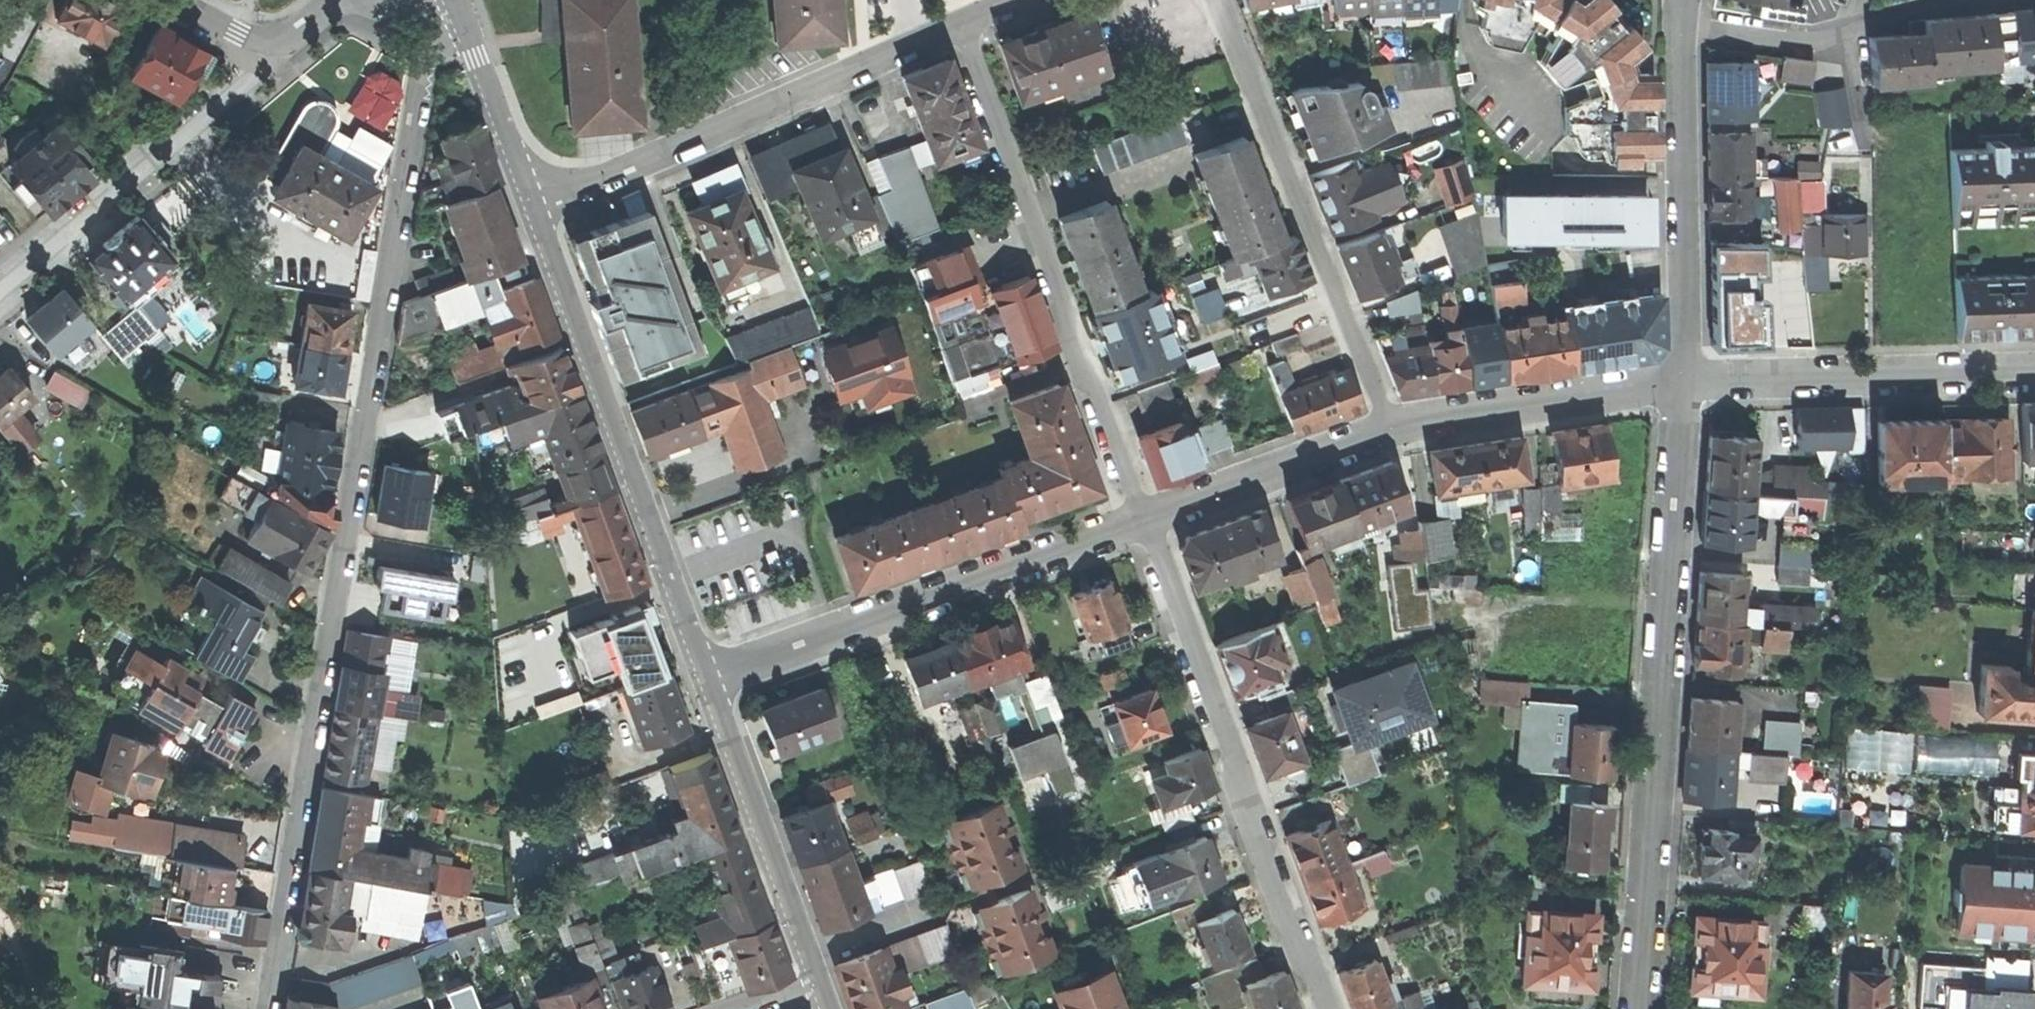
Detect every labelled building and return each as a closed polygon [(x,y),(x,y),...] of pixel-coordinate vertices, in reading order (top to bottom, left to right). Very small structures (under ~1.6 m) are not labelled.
[(17,57),(42,16),(14,0),(11,0),(0,19),(0,47),(17,57)] [(55,20),(102,45),(122,8),(108,0),(66,0),(55,20)] [(572,128),(639,122),(629,0),(561,0),(572,128)] [(776,42),(838,37),(835,0),(772,0),(776,42)] [(1400,6),(1400,10),(1433,7),(1433,0),(1400,0),(1400,6)] [(1471,0),(1482,3),(1477,25),(1485,41),(1519,49),(1523,32),(1528,25),(1540,31),(1548,41),(1543,46),(1549,53),(1537,62),(1538,63),(1552,80),(1563,71),(1569,78),(1574,73),(1582,82),(1587,96),(1577,100),(1577,108),(1562,108),(1563,132),(1577,131),(1578,145),(1606,144),(1607,159),(1635,158),(1634,155),(1649,154),(1647,72),(1631,73),(1626,59),(1637,49),(1596,0),(1471,0)] [(2009,11),(2011,36),(2013,55),(2034,54),(2034,9),(2009,11)] [(1989,13),(1992,38),(2011,36),(2009,11),(1989,13)] [(1103,63),(1085,12),(996,43),(1014,94),(1103,63)] [(1921,31),(1866,36),(1870,83),(1926,77),(1925,69),(1994,62),(1992,38),(1989,13),(1920,20),(1921,31)] [(157,26),(130,74),(175,99),(191,70),(202,76),(213,56),(157,26)] [(945,51),(892,71),(927,163),(980,143),(945,51)] [(1703,56),(1705,116),(1758,114),(1755,54),(1703,56)] [(1781,55),(1778,75),(1808,80),(1812,60),(1781,55)] [(1449,56),(1393,62),(1396,90),(1452,83),(1449,56)] [(350,107),(385,127),(411,81),(375,61),(350,107)] [(1453,72),(1455,83),(1468,81),(1467,70),(1453,72)] [(1849,81),(1816,85),(1821,123),(1853,120),(1849,81)] [(1296,87),(1288,91),(1315,155),(1350,141),(1351,143),(1387,128),(1378,103),(1374,104),(1367,88),(1363,86),(1360,87),(1357,82),(1296,87)] [(305,106),(302,110),(263,177),(275,184),(270,193),(298,209),(295,215),(312,225),(315,219),(344,236),(372,186),(317,154),(333,127),(334,123),(334,118),(334,114),(332,109),(329,106),(325,103),(320,101),(314,101),(309,103),(305,106)] [(1176,115),(1133,131),(1143,158),(1186,142),(1176,115)] [(442,202),(495,182),(499,181),(477,124),(465,129),(463,125),(459,123),(453,125),(451,130),(451,134),(438,139),(443,154),(436,156),(431,158),(440,182),(420,191),(418,211),(442,202)] [(37,198),(48,211),(90,177),(81,167),(89,160),(58,124),(42,137),(35,129),(28,134),(22,139),(17,145),(23,153),(9,165),(21,179),(10,188),(26,207),(37,198)] [(824,125),(750,158),(756,171),(754,171),(765,196),(796,182),(790,168),(834,149),(824,125)] [(1706,129),(1707,174),(1748,174),(1747,129),(1706,129)] [(1133,131),(1091,147),(1101,173),(1143,158),(1133,131)] [(1192,154),(1231,257),(1232,256),(1242,253),(1279,238),(1272,220),(1270,221),(1261,196),(1263,195),(1257,180),(1256,181),(1246,155),(1248,154),(1241,136),(1192,154)] [(1948,148),(1951,209),(2034,205),(2034,145),(1999,147),(1998,139),(1984,139),(1984,147),(1948,148)] [(876,194),(891,230),(895,242),(899,241),(928,229),(934,227),(904,146),(877,156),(889,189),(876,194)] [(839,147),(834,149),(790,168),(796,182),(819,236),(845,225),(854,246),(856,245),(855,242),(875,234),(862,199),(839,147)] [(1818,173),(1818,157),(1799,158),(1800,173),(1818,173)] [(1458,158),(1430,166),(1441,202),(1469,194),(1458,158)] [(1826,195),(1856,195),(1857,160),(1827,159),(1826,195)] [(1344,161),(1308,174),(1331,232),(1369,219),(1364,207),(1394,196),(1381,165),(1351,176),(1344,161)] [(732,164),(691,181),(701,204),(685,211),(717,286),(774,262),(761,233),(756,236),(737,192),(743,189),(732,164)] [(1749,214),(1748,174),(1707,174),(1707,215),(1749,214)] [(1795,177),(1765,175),(1770,231),(1800,228),(1799,222),(1795,177)] [(1826,204),(1825,175),(1801,176),(1802,205),(1826,204)] [(503,203),(495,182),(442,202),(472,277),(491,269),(517,259),(496,206),(503,203)] [(1646,236),(1646,188),(1495,187),(1494,235),(1646,236)] [(621,197),(629,216),(645,210),(638,191),(621,197)] [(862,199),(875,234),(876,236),(891,230),(876,194),(862,199)] [(1826,213),(1855,213),(1856,195),(1826,195),(1826,213)] [(1091,308),(1138,291),(1105,199),(1057,216),(1071,256),(1070,256),(1076,271),(1077,271),(1091,308)] [(1451,272),(1480,260),(1469,209),(1434,223),(1451,272)] [(629,216),(570,238),(585,278),(587,277),(596,300),(589,302),(617,378),(698,348),(646,210),(645,210),(629,216)] [(1826,213),(1820,213),(1820,223),(1820,252),(1861,252),(1860,213),(1855,213),(1826,213)] [(137,216),(102,245),(105,249),(90,262),(123,301),(138,288),(142,294),(152,286),(146,279),(172,258),(161,243),(164,241),(152,227),(149,230),(137,216)] [(1820,223),(1799,222),(1800,228),(1802,252),(1820,252),(1820,223)] [(928,229),(899,241),(908,265),(937,254),(928,229)] [(1373,230),(1335,243),(1355,296),(1395,281),(1387,263),(1392,261),(1385,243),(1380,245),(1373,230)] [(1709,234),(1712,344),(1767,342),(1763,232),(1709,234)] [(1290,234),(1279,238),(1242,253),(1245,259),(1250,257),(1264,293),(1306,277),(1290,234)] [(265,239),(250,240),(253,280),(267,279),(265,239)] [(937,254),(908,265),(920,296),(948,285),(937,254)] [(1232,256),(1231,257),(1216,262),(1221,275),(1237,270),(1232,256)] [(1485,264),(1494,325),(1508,323),(1505,304),(1522,302),(1516,259),(1485,264)] [(1199,283),(1193,268),(1178,274),(1184,289),(1199,283)] [(421,296),(400,303),(395,343),(483,311),(481,305),(502,298),(500,291),(491,269),(472,277),(449,285),(421,296)] [(415,280),(421,296),(449,285),(443,269),(415,280)] [(987,288),(989,291),(1000,324),(1044,309),(1031,272),(987,288)] [(1953,275),(1955,335),(2034,332),(2034,272),(1953,275)] [(534,278),(500,291),(502,298),(481,305),(483,311),(496,345),(500,356),(556,336),(534,278)] [(989,291),(971,297),(964,279),(948,285),(920,296),(938,347),(982,331),(1000,324),(989,291)] [(1419,306),(1417,281),(1386,293),(1387,308),(1419,306)] [(59,284),(20,313),(51,355),(93,323),(82,308),(79,310),(59,284)] [(1187,293),(1196,321),(1224,311),(1214,284),(1187,293)] [(1150,287),(1138,291),(1091,308),(1100,334),(1098,335),(1104,352),(1106,351),(1115,377),(1174,356),(1150,287)] [(1563,311),(1564,314),(1571,367),(1650,353),(1660,342),(1658,296),(1601,305),(1566,311),(1563,311)] [(300,344),(346,352),(352,311),(307,304),(300,344)] [(1443,340),(1459,338),(1455,304),(1439,307),(1443,340)] [(808,305),(725,337),(735,364),(745,360),(759,354),(787,344),(819,332),(808,305)] [(157,332),(138,308),(102,338),(122,361),(157,332)] [(1044,309),(1000,324),(1011,354),(1013,359),(1056,344),(1044,309)] [(1496,332),(1503,377),(1571,367),(1564,314),(1538,318),(1538,314),(1516,317),(1517,322),(1508,323),(1494,325),(1496,332)] [(993,361),(1011,354),(1000,324),(982,331),(993,361)] [(907,371),(891,327),(827,350),(824,356),(827,365),(833,367),(843,394),(876,382),(880,393),(888,397),(904,391),(907,383),(903,372),(907,371)] [(1423,328),(1373,335),(1396,393),(1432,388),(1425,343),(1423,328)] [(949,377),(993,361),(982,331),(938,347),(949,377)] [(1300,345),(1295,332),(1269,342),(1274,355),(1300,345)] [(1496,332),(1459,338),(1466,383),(1503,377),(1496,332)] [(500,356),(496,345),(476,352),(484,373),(498,368),(559,345),(556,336),(500,356)] [(1425,343),(1432,388),(1466,383),(1459,338),(1443,340),(1425,343)] [(346,352),(300,344),(293,385),(339,392),(346,352)] [(759,354),(774,394),(802,383),(787,344),(759,354)] [(456,383),(484,373),(476,352),(474,345),(446,355),(456,383)] [(559,345),(498,368),(501,374),(515,369),(523,393),(514,396),(510,385),(483,395),(492,420),(532,405),(575,390),(559,345)] [(759,354),(745,360),(748,367),(761,398),(774,394),(759,354)] [(1267,366),(1278,394),(1293,389),(1282,360),(1267,366)] [(1001,380),(993,361),(949,377),(957,397),(1001,380)] [(0,374),(0,428),(11,441),(29,426),(14,409),(32,394),(8,367),(0,374)] [(764,409),(761,398),(748,367),(706,383),(722,425),(764,409)] [(1293,389),(1278,394),(1293,433),(1360,407),(1346,368),(1316,380),(1314,374),(1301,379),(1303,385),(1293,389)] [(80,411),(91,394),(55,373),(45,391),(80,411)] [(1163,381),(1135,391),(1147,424),(1175,414),(1163,381)] [(722,425),(706,383),(685,390),(701,433),(722,425)] [(918,506),(935,555),(1020,524),(1017,515),(1092,488),(1054,383),(1009,400),(1029,455),(997,467),(1000,476),(918,506)] [(281,394),(253,390),(251,404),(279,409),(281,394)] [(532,405),(540,427),(556,467),(598,452),(575,390),(532,405)] [(701,433),(685,390),(629,411),(646,454),(701,433)] [(475,426),(492,420),(483,395),(435,413),(445,437),(446,437),(475,426)] [(1795,443),(1850,442),(1849,398),(1794,400),(1795,443)] [(2019,401),(2020,452),(2034,453),(2034,401),(2019,401)] [(484,457),(482,449),(540,427),(532,405),(492,420),(475,426),(478,459),(484,457)] [(764,409),(722,425),(738,469),(781,453),(764,409)] [(1601,416),(1546,422),(1552,483),(1608,477),(1601,416)] [(1220,417),(1193,427),(1203,454),(1230,444),(1220,417)] [(1961,473),(2007,472),(2006,417),(1940,419),(1941,478),(1961,477),(1961,473)] [(1940,419),(1875,420),(1876,499),(1892,498),(1891,481),(1941,480),(1941,478),(1940,419)] [(1192,459),(1199,456),(1191,437),(1185,439),(1178,420),(1135,435),(1153,483),(1195,467),(1192,459)] [(277,482),(328,491),(331,472),(332,472),(335,452),(333,452),(337,433),(287,425),(277,482)] [(29,426),(11,441),(21,453),(39,438),(29,426)] [(1707,433),(1703,488),(1749,492),(1753,436),(1707,433)] [(1517,436),(1472,443),(1478,485),(1523,478),(1517,436)] [(223,437),(212,455),(219,460),(231,442),(223,437)] [(428,470),(429,463),(449,467),(446,437),(445,437),(414,448),(410,466),(428,470)] [(1472,443),(1427,450),(1433,491),(1478,485),(1472,443)] [(598,452),(556,467),(567,497),(569,504),(611,488),(598,452)] [(1337,478),(1355,526),(1406,507),(1388,459),(1337,478)] [(1772,466),(1770,493),(1804,496),(1806,468),(1772,466)] [(385,467),(377,517),(420,524),(425,492),(436,494),(439,476),(385,467)] [(255,520),(268,497),(230,475),(217,497),(255,520)] [(1337,478),(1285,497),(1303,545),(1309,542),(1348,528),(1353,543),(1360,540),(1355,526),(1337,478)] [(334,507),(325,506),(328,491),(277,482),(276,489),(267,484),(264,490),(330,526),(334,507)] [(645,580),(611,488),(569,504),(573,514),(603,596),(645,580)] [(1703,488),(1700,538),(1745,542),(1748,510),(1749,492),(1703,488)] [(1455,491),(1436,493),(1438,512),(1457,510),(1455,491)] [(1770,493),(1749,492),(1748,510),(1820,515),(1821,497),(1804,496),(1770,493)] [(244,538),(305,573),(329,532),(268,497),(255,520),(244,538)] [(536,517),(569,504),(567,497),(549,504),(547,498),(518,509),(523,522),(536,517)] [(573,514),(569,504),(536,517),(543,535),(562,528),(558,519),(573,514)] [(850,586),(935,555),(918,506),(833,537),(850,586)] [(1185,535),(1177,548),(1191,588),(1224,575),(1226,580),(1250,571),(1249,567),(1277,556),(1259,507),(1185,535)] [(1551,534),(1585,532),(1584,510),(1550,512),(1551,534)] [(1444,517),(1418,520),(1419,528),(1422,557),(1448,554),(1444,517)] [(1422,557),(1419,528),(1403,530),(1404,543),(1406,559),(1422,557)] [(1777,536),(1775,564),(1803,566),(1805,537),(1777,536)] [(427,540),(406,538),(403,563),(424,565),(427,540)] [(1309,542),(1303,545),(1293,548),(1300,567),(1311,596),(1316,610),(1332,604),(1309,542)] [(1406,559),(1404,543),(1391,544),(1393,561),(1406,560),(1406,559)] [(227,548),(215,569),(278,604),(290,583),(227,548)] [(376,604),(454,614),(460,573),(373,561),(371,582),(379,583),(376,604)] [(1803,566),(1775,564),(1775,581),(1805,582),(1806,566),(1803,566)] [(1311,596),(1300,567),(1282,574),(1292,603),(1311,596)] [(1697,570),(1694,620),(1742,623),(1757,624),(1758,607),(1738,606),(1740,573),(1697,570)] [(200,576),(186,600),(197,606),(195,609),(197,613),(201,613),(203,610),(215,617),(193,655),(240,682),(254,658),(240,650),(248,636),(253,639),(259,628),(254,625),(262,612),(200,576)] [(1125,623),(1108,580),(1105,581),(1099,578),(1093,581),(1090,586),(1069,594),(1086,638),(1125,623)] [(1448,586),(1426,586),(1432,637),(1455,634),(1448,586)] [(641,603),(571,628),(587,672),(618,661),(625,682),(664,668),(641,603)] [(1758,607),(1757,624),(1759,624),(1785,626),(1813,627),(1814,608),(1758,605),(1758,607)] [(2030,608),(2028,647),(2024,647),(2023,661),(2027,662),(2026,680),(2007,679),(2008,664),(1979,662),(1976,712),(2034,716),(2034,608),(2030,608)] [(1007,619),(990,625),(988,622),(964,631),(966,634),(948,641),(965,683),(966,687),(1024,664),(1007,619)] [(1694,620),(1691,662),(1703,662),(1703,671),(1739,673),(1742,623),(1694,620)] [(1269,622),(1212,643),(1231,694),(1251,687),(1254,696),(1285,685),(1277,662),(1283,660),(1269,622)] [(1785,626),(1759,624),(1758,644),(1784,645),(1785,626)] [(335,707),(377,714),(389,638),(348,631),(335,707)] [(965,683),(948,641),(902,658),(918,701),(965,683)] [(137,651),(126,670),(152,685),(138,709),(175,731),(178,726),(203,741),(201,745),(227,760),(256,710),(229,695),(221,708),(178,683),(185,670),(166,659),(162,666),(137,651)] [(1406,652),(1323,683),(1346,747),(1430,716),(1406,652)] [(1119,669),(1100,675),(1104,687),(1123,681),(1119,669)] [(664,673),(654,677),(620,689),(641,745),(685,729),(664,673)] [(1044,678),(1033,683),(1042,706),(1054,702),(1044,678)] [(1479,696),(1520,699),(1523,700),(1524,681),(1480,678),(1479,696)] [(1947,685),(1916,684),(1914,726),(1944,727),(1947,685)] [(1147,687),(1109,702),(1126,742),(1163,727),(1147,687)] [(819,688),(758,711),(774,752),(794,744),(795,745),(835,730),(819,688)] [(996,690),(971,699),(983,731),(1007,723),(996,690)] [(406,693),(389,694),(390,712),(407,712),(406,693)] [(1685,746),(1730,749),(1734,699),(1689,696),(1685,746)] [(1570,721),(1572,703),(1523,700),(1520,699),(1515,768),(1565,771),(1568,721),(1570,721)] [(326,761),(368,768),(377,714),(335,707),(326,761)] [(1301,758),(1283,710),(1243,725),(1261,773),(1301,758)] [(1568,721),(1565,771),(1608,775),(1612,725),(1570,721),(1568,721)] [(1781,721),(1780,753),(1783,753),(1797,753),(1798,722),(1781,721)] [(1048,726),(1004,741),(1015,775),(1060,759),(1048,726)] [(1909,772),(1911,732),(1845,728),(1843,768),(1909,772)] [(1997,735),(1915,732),(1914,773),(1995,776),(1997,735)] [(97,781),(107,784),(139,795),(155,747),(113,733),(97,780),(97,781)] [(2023,759),(2034,760),(2034,735),(2025,734),(2023,759)] [(1213,782),(1198,745),(1162,760),(1166,771),(1150,778),(1161,804),(1213,782)] [(1685,746),(1681,796),(1727,800),(1729,767),(1734,767),(1735,750),(1730,749),(1685,746)] [(1780,753),(1748,751),(1747,767),(1782,769),(1783,765),(1790,765),(1791,758),(1783,757),(1783,753),(1780,753)] [(738,834),(708,752),(667,767),(677,794),(671,797),(677,815),(658,822),(662,833),(611,852),(620,877),(696,850),(738,834)] [(2021,759),(2019,786),(2034,787),(2034,760),(2023,759),(2021,759)] [(326,761),(323,778),(365,785),(368,768),(326,761)] [(604,770),(565,785),(571,802),(610,786),(604,770)] [(812,805),(828,799),(850,791),(843,772),(805,786),(812,805)] [(97,780),(78,774),(70,798),(100,807),(107,784),(97,781),(97,780)] [(1558,800),(1568,801),(1587,802),(1588,799),(1589,784),(1559,782),(1558,800)] [(2019,786),(2017,786),(2016,803),(2015,823),(2014,828),(2034,829),(2034,787),(2019,786)] [(348,876),(351,876),(355,853),(360,822),(371,824),(373,811),(378,812),(381,799),(366,796),(366,795),(321,787),(308,870),(348,876)] [(812,805),(778,817),(795,863),(840,847),(828,813),(833,811),(828,799),(812,805)] [(1587,802),(1568,801),(1566,841),(1563,840),(1561,864),(1598,865),(1600,825),(1605,825),(1606,803),(1591,802),(1591,799),(1588,799),(1587,802)] [(994,802),(944,821),(951,837),(958,835),(964,849),(998,836),(993,822),(1000,820),(994,802)] [(2016,803),(2001,802),(1999,822),(2015,823),(2016,803)] [(1184,807),(1157,818),(1163,832),(1189,821),(1184,807)] [(1729,829),(1729,830),(1753,832),(1754,815),(1730,813),(1729,829)] [(877,816),(867,819),(873,834),(883,830),(877,816)] [(172,857),(178,827),(124,818),(118,849),(153,854),(172,857)] [(1283,834),(1300,879),(1345,862),(1328,818),(1283,834)] [(867,819),(849,825),(855,840),(873,834),(867,819)] [(203,862),(208,832),(178,827),(172,857),(203,862)] [(1704,840),(1696,840),(1695,857),(1696,857),(1695,875),(1739,878),(1740,857),(1751,858),(1753,832),(1729,830),(1729,829),(1705,827),(1704,840)] [(203,862),(232,867),(236,867),(240,838),(208,832),(203,862)] [(770,921),(738,834),(696,850),(721,917),(693,927),(700,946),(710,943),(728,937),(770,921)] [(1220,876),(1203,834),(1124,864),(1121,869),(1135,904),(1141,906),(1220,876)] [(1004,850),(998,836),(964,849),(969,863),(962,865),(969,883),(1018,864),(1011,847),(1004,850)] [(840,847),(795,863),(819,928),(865,911),(841,846),(840,847)] [(355,853),(351,876),(423,889),(455,894),(457,878),(459,868),(424,861),(426,851),(408,848),(406,859),(378,853),(377,857),(355,853)] [(1379,849),(1359,856),(1365,873),(1385,865),(1379,849)] [(620,877),(611,852),(611,851),(565,868),(569,879),(575,894),(620,877)] [(172,857),(153,854),(149,877),(173,880),(171,895),(192,899),(217,902),(226,904),(229,901),(231,889),(229,887),(232,867),(203,862),(172,857)] [(920,858),(905,863),(916,892),(931,887),(920,858)] [(868,868),(880,900),(900,893),(890,868),(888,861),(868,868)] [(1345,862),(1300,879),(1317,924),(1362,906),(1345,862)] [(905,863),(890,868),(900,893),(901,898),(916,892),(905,863)] [(1952,886),(1951,902),(1956,903),(1954,927),(1967,928),(1968,922),(1981,922),(1980,929),(1998,930),(1998,923),(2011,924),(2011,931),(2034,932),(2034,868),(2019,867),(2019,868),(2007,868),(2007,866),(1959,863),(1957,886),(1952,886)] [(299,923),(311,939),(344,945),(350,915),(341,914),(348,876),(308,870),(299,923)] [(341,914),(350,915),(417,927),(423,889),(351,876),(348,876),(341,914)] [(457,878),(455,894),(466,896),(468,880),(457,878)] [(552,902),(575,894),(569,879),(547,888),(552,902)] [(1026,888),(977,906),(983,923),(990,920),(996,935),(1030,922),(1025,908),(1032,905),(1026,888)] [(1526,888),(1525,909),(1555,911),(1556,890),(1526,888)] [(1185,925),(1193,922),(1212,914),(1205,896),(1178,907),(1185,925)] [(217,902),(192,899),(191,909),(215,912),(217,902)] [(1829,904),(1798,903),(1797,928),(1828,929),(1829,904)] [(268,911),(226,904),(221,935),(262,942),(268,911)] [(1212,914),(1193,922),(1210,965),(1247,951),(1230,907),(1212,914)] [(1525,909),(1523,909),(1522,933),(1528,933),(1527,954),(1523,954),(1521,982),(1588,986),(1590,965),(1581,965),(1583,937),(1592,937),(1594,913),(1555,911),(1525,909)] [(1763,920),(1692,916),(1691,940),(1700,940),(1698,965),(1689,964),(1688,988),(1755,992),(1757,965),(1754,965),(1755,944),(1762,944),(1763,920)] [(458,954),(518,938),(513,917),(452,933),(458,954)] [(445,921),(421,930),(428,948),(452,939),(445,921)] [(569,928),(580,956),(596,950),(585,921),(569,928)] [(770,921),(728,937),(747,988),(790,972),(770,921)] [(1036,936),(1030,922),(996,935),(1001,948),(993,951),(1000,969),(1049,950),(1043,934),(1036,936)] [(944,924),(930,929),(941,958),(955,952),(944,924)] [(1409,924),(1385,934),(1390,946),(1414,937),(1409,924)] [(930,929),(915,935),(926,963),(941,958),(930,929)] [(915,935),(881,947),(892,976),(926,963),(915,935)] [(181,952),(138,945),(137,954),(111,950),(108,975),(134,979),(130,1004),(165,1008),(184,1008),(188,982),(202,984),(201,988),(211,989),(216,990),(218,988),(220,986),(221,983),(220,980),(217,977),(212,976),(179,971),(182,952),(181,952)] [(179,971),(212,976),(216,951),(182,945),(181,952),(182,952),(179,971)] [(881,947),(833,964),(850,1008),(901,1008),(903,1008),(892,976),(881,947)] [(586,979),(590,989),(608,982),(601,964),(596,950),(580,956),(585,969),(580,971),(584,980),(586,979)] [(601,964),(608,982),(612,980),(643,968),(636,951),(601,964)] [(2004,970),(2005,957),(2005,954),(1976,952),(1975,968),(2004,970)] [(1232,988),(1243,983),(1262,976),(1255,957),(1225,969),(1232,988)] [(2002,990),(2008,990),(2009,970),(2012,970),(2013,958),(2005,957),(2004,970),(1975,968),(1973,988),(1991,989),(1991,983),(2003,984),(2002,990)] [(1372,958),(1335,972),(1348,1008),(1364,1008),(1383,1002),(1386,1001),(1385,996),(1392,993),(1386,979),(1380,981),(1372,958)] [(337,1007),(338,1008),(346,1008),(407,988),(397,960),(329,984),(337,1007)] [(1106,973),(1102,963),(1009,998),(1014,1008),(1061,1008),(1055,993),(1106,973)] [(643,968),(612,980),(623,1008),(668,1008),(652,965),(643,968)] [(1846,968),(1843,1008),(1887,1008),(1888,992),(1881,992),(1882,971),(1846,968)] [(1225,969),(1199,979),(1205,993),(1201,994),(1207,1008),(1226,1008),(1243,1003),(1238,989),(1244,987),(1243,983),(1232,988),(1225,969)] [(1280,969),(1262,976),(1243,983),(1244,987),(1238,989),(1243,1003),(1249,1001),(1252,1008),(1295,1008),(1280,969)] [(1106,973),(1055,993),(1061,1008),(1119,1008),(1106,973)] [(590,989),(586,979),(584,980),(558,990),(554,980),(540,985),(544,995),(538,998),(543,1008),(597,1008),(590,989)] [(325,1005),(329,984),(301,980),(297,1001),(325,1005)] [(188,982),(184,1008),(208,1008),(211,989),(201,988),(202,984),(188,982)] [(1967,987),(1966,1003),(1965,1008),(2028,1008),(2028,1006),(2021,1005),(2022,991),(2008,990),(2002,990),(2003,984),(1991,983),(1991,989),(1973,988),(1967,987)] [(337,1007),(329,984),(325,1005),(337,1007)] [(1966,1003),(1967,987),(1938,985),(1937,1001),(1966,1003)] [(928,1008),(951,1008),(951,1007),(961,1003),(956,990),(903,1008),(901,1008),(927,1008),(928,1008)] [(1386,1001),(1383,1002),(1385,1008),(1420,1008),(1413,991),(1386,1001)] [(289,1008),(337,1008),(337,1007),(325,1005),(297,1001),(291,1000),(289,1008)]
